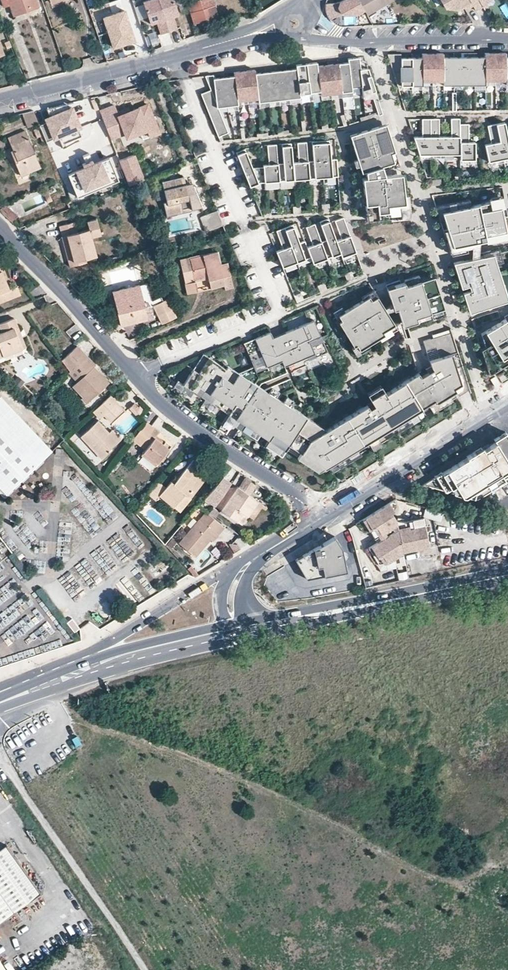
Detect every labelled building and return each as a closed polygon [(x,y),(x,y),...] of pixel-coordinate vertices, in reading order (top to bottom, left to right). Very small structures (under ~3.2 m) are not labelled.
[(5,7),(11,6),(14,15),(39,6),(37,0),(2,0),(5,7)] [(158,0),(149,0),(143,2),(150,24),(157,22),(161,34),(169,31),(158,0)] [(169,31),(177,28),(173,16),(179,14),(174,0),(158,0),(169,31)] [(218,16),(213,0),(200,0),(189,4),(195,23),(218,16)] [(267,10),(277,6),(275,0),(264,0),(267,10)] [(359,0),(344,0),(339,3),(327,3),(327,10),(337,23),(343,12),(346,17),(357,15),(366,11),(359,0)] [(366,11),(368,14),(392,0),(359,0),(366,11)] [(474,6),(477,4),(478,5),(480,9),(484,6),(483,4),(487,1),(489,0),(442,0),(447,8),(462,7),(467,4),(469,8),(474,6)] [(104,18),(109,32),(130,25),(125,11),(104,18)] [(130,25),(109,32),(114,47),(135,40),(130,25)] [(149,34),(152,46),(159,44),(156,32),(149,34)] [(399,85),(424,85),(424,81),(446,80),(446,85),(488,84),(488,80),(507,80),(507,56),(507,52),(486,52),(486,56),(445,57),(445,53),(424,53),(424,57),(403,57),(403,53),(389,54),(399,85)] [(360,69),(358,57),(348,58),(348,62),(317,66),(317,62),(296,65),(296,69),(255,73),(255,70),(233,72),(234,76),(214,79),(213,75),(205,76),(211,90),(201,94),(219,136),(228,133),(217,107),(237,105),(236,100),(257,98),(258,102),(299,97),(299,92),(320,89),(320,95),(351,91),(351,87),(362,85),(363,98),(372,97),(378,115),(382,114),(367,68),(360,69)] [(59,105),(46,108),(51,120),(39,125),(47,142),(58,137),(63,149),(79,142),(73,132),(64,110),(61,111),(59,105)] [(117,117),(113,106),(98,112),(109,140),(124,134),(126,138),(145,130),(148,137),(158,133),(146,105),(117,117)] [(73,106),(64,110),(73,132),(83,127),(73,106)] [(31,111),(21,113),(26,128),(37,123),(31,111)] [(415,136),(420,154),(460,153),(460,160),(476,160),(476,142),(470,142),(470,124),(461,124),(461,119),(453,119),(453,136),(441,137),(441,119),(424,119),(424,136),(415,136)] [(96,134),(104,130),(100,121),(91,125),(96,134)] [(392,151),(395,150),(386,121),(350,133),(362,168),(366,167),(366,174),(363,175),(366,210),(405,206),(402,172),(386,173),(383,163),(395,160),(392,151)] [(505,123),(488,126),(492,144),(485,145),(488,161),(507,157),(507,135),(505,123)] [(41,167),(26,131),(8,138),(17,157),(14,158),(21,175),(41,167)] [(236,150),(248,184),(257,180),(339,174),(337,157),(332,157),(330,138),(313,139),(314,158),(309,158),(308,139),(298,140),(299,159),(293,160),(292,140),(283,141),(284,160),(279,161),(277,141),(268,142),(269,161),(264,162),(264,164),(251,165),(244,147),(236,150)] [(133,156),(118,162),(129,187),(143,181),(133,156)] [(119,179),(109,157),(94,164),(92,160),(82,164),(84,168),(68,175),(79,198),(88,194),(86,189),(108,179),(110,184),(119,179)] [(164,183),(168,202),(165,203),(165,204),(168,215),(193,210),(192,209),(203,206),(195,185),(188,187),(186,178),(175,180),(175,178),(163,181),(164,183)] [(168,202),(164,183),(156,185),(161,205),(165,204),(165,203),(168,202)] [(444,229),(451,250),(467,247),(466,240),(500,234),(499,229),(506,228),(502,204),(494,205),(493,201),(441,210),(446,228),(444,229)] [(7,205),(0,211),(13,222),(19,215),(7,205)] [(210,226),(212,230),(224,225),(219,211),(206,216),(210,226)] [(282,245),(275,248),(282,264),(310,254),(312,260),(339,250),(341,254),(355,248),(343,214),(334,217),(341,235),(336,237),(328,215),(319,218),(326,236),(321,238),(314,220),(305,223),(312,241),(306,243),(304,237),(299,239),(292,221),(276,227),(282,245)] [(74,259),(69,260),(71,267),(87,263),(86,259),(98,255),(92,237),(102,234),(98,220),(88,222),(90,229),(78,232),(75,222),(59,226),(62,237),(68,235),(74,259)] [(62,237),(69,260),(74,259),(68,235),(62,237)] [(224,277),(231,276),(228,263),(222,264),(219,251),(180,261),(188,294),(198,291),(196,280),(209,277),(212,288),(226,285),(224,277)] [(494,253),(455,261),(457,270),(461,269),(473,303),(487,298),(489,305),(504,300),(499,287),(505,285),(494,253)] [(2,262),(0,262),(0,302),(21,294),(18,286),(11,288),(9,283),(3,270),(6,269),(2,262)] [(461,269),(457,270),(470,311),(489,305),(487,298),(473,303),(461,269)] [(442,304),(432,273),(403,282),(401,279),(387,283),(399,321),(414,317),(412,313),(442,304)] [(234,288),(231,276),(224,277),(226,285),(227,289),(234,288)] [(118,312),(122,311),(126,325),(154,318),(152,310),(147,300),(152,299),(148,283),(113,292),(118,312)] [(499,287),(504,300),(507,299),(507,294),(505,285),(499,287)] [(344,311),(347,316),(339,321),(354,346),(363,340),(366,345),(385,333),(383,330),(395,323),(377,296),(372,299),(369,295),(344,311)] [(153,305),(161,324),(176,317),(168,299),(153,305)] [(335,317),(339,321),(347,316),(344,311),(335,317)] [(482,332),(486,344),(482,346),(490,372),(507,360),(507,316),(482,332)] [(19,325),(16,318),(0,324),(3,331),(0,332),(0,357),(22,348),(14,327),(19,325)] [(274,433),(290,443),(307,416),(254,380),(257,376),(268,372),(265,365),(279,358),(282,364),(287,362),(291,371),(308,364),(306,361),(328,351),(314,319),(274,337),(271,331),(244,343),(254,366),(239,373),(229,366),(227,368),(210,358),(202,371),(195,367),(185,383),(230,413),(220,428),(228,433),(243,410),(250,414),(245,422),(270,439),(274,433)] [(396,326),(395,323),(383,330),(385,333),(396,326)] [(27,346),(19,325),(14,327),(22,348),(27,346)] [(307,416),(290,443),(308,456),(305,461),(320,470),(455,386),(452,377),(466,373),(452,330),(423,339),(431,364),(425,367),(428,371),(421,375),(419,371),(386,391),(384,388),(371,397),(373,400),(327,429),(307,416)] [(363,340),(354,346),(357,351),(366,345),(363,340)] [(90,362),(92,360),(79,344),(63,358),(73,369),(76,366),(84,375),(80,379),(73,385),(84,397),(82,398),(87,403),(109,382),(94,366),(90,362)] [(202,371),(210,358),(204,354),(195,367),(202,371)] [(71,370),(80,379),(84,375),(76,366),(73,369),(71,370)] [(496,376),(490,379),(496,387),(501,383),(496,376)] [(368,391),(371,397),(384,388),(381,383),(368,391)] [(124,409),(111,394),(93,411),(100,419),(104,415),(110,421),(124,409)] [(0,397),(0,398),(0,488),(6,494),(51,451),(0,397)] [(138,415),(140,413),(136,408),(139,406),(136,402),(131,407),(138,415)] [(136,408),(140,413),(145,409),(141,404),(139,406),(136,408)] [(243,410),(237,418),(245,422),(250,414),(243,410)] [(110,432),(98,420),(81,436),(102,459),(111,451),(109,449),(122,438),(113,429),(110,432)] [(161,431),(148,421),(133,440),(146,450),(141,455),(156,465),(171,446),(166,441),(164,443),(156,437),(161,431)] [(424,483),(478,496),(507,478),(507,433),(506,430),(494,438),(496,440),(483,448),(482,445),(467,455),(468,456),(443,472),(442,470),(434,475),(435,476),(424,483)] [(298,457),(305,461),(308,456),(302,451),(298,457)] [(186,493),(191,497),(204,481),(194,473),(201,464),(195,459),(177,479),(174,484),(171,481),(166,487),(159,481),(148,493),(156,500),(160,495),(174,507),(186,493)] [(228,480),(223,476),(205,498),(215,505),(241,523),(247,514),(245,513),(255,499),(249,494),(240,488),(238,486),(234,492),(227,488),(229,484),(227,482),(228,480)] [(247,478),(240,488),(249,494),(256,484),(247,478)] [(179,511),(191,497),(186,493),(174,507),(179,511)] [(205,498),(198,505),(209,513),(215,505),(205,498)] [(261,503),(255,499),(245,513),(247,514),(251,517),(261,503)] [(387,563),(403,553),(403,552),(429,548),(425,521),(411,524),(396,520),(392,512),(394,511),(390,503),(373,514),(365,518),(372,529),(377,526),(382,535),(384,533),(392,528),(394,532),(386,537),(382,540),(371,547),(378,557),(382,555),(387,563)] [(443,511),(427,507),(424,517),(440,521),(443,511)] [(196,556),(211,539),(213,541),(224,528),(207,512),(180,542),(196,556)] [(379,536),(382,535),(377,526),(372,529),(365,518),(363,520),(375,539),(379,536)] [(107,542),(116,554),(125,547),(116,535),(107,542)] [(336,536),(303,556),(307,573),(304,574),(308,580),(348,571),(343,548),(336,536)] [(378,564),(387,563),(382,555),(378,557),(371,547),(369,548),(378,564)] [(303,556),(296,560),(304,574),(307,573),(303,556)] [(36,609),(5,634),(14,644),(44,619),(36,609)] [(40,896),(5,848),(0,851),(0,925),(40,896)]
